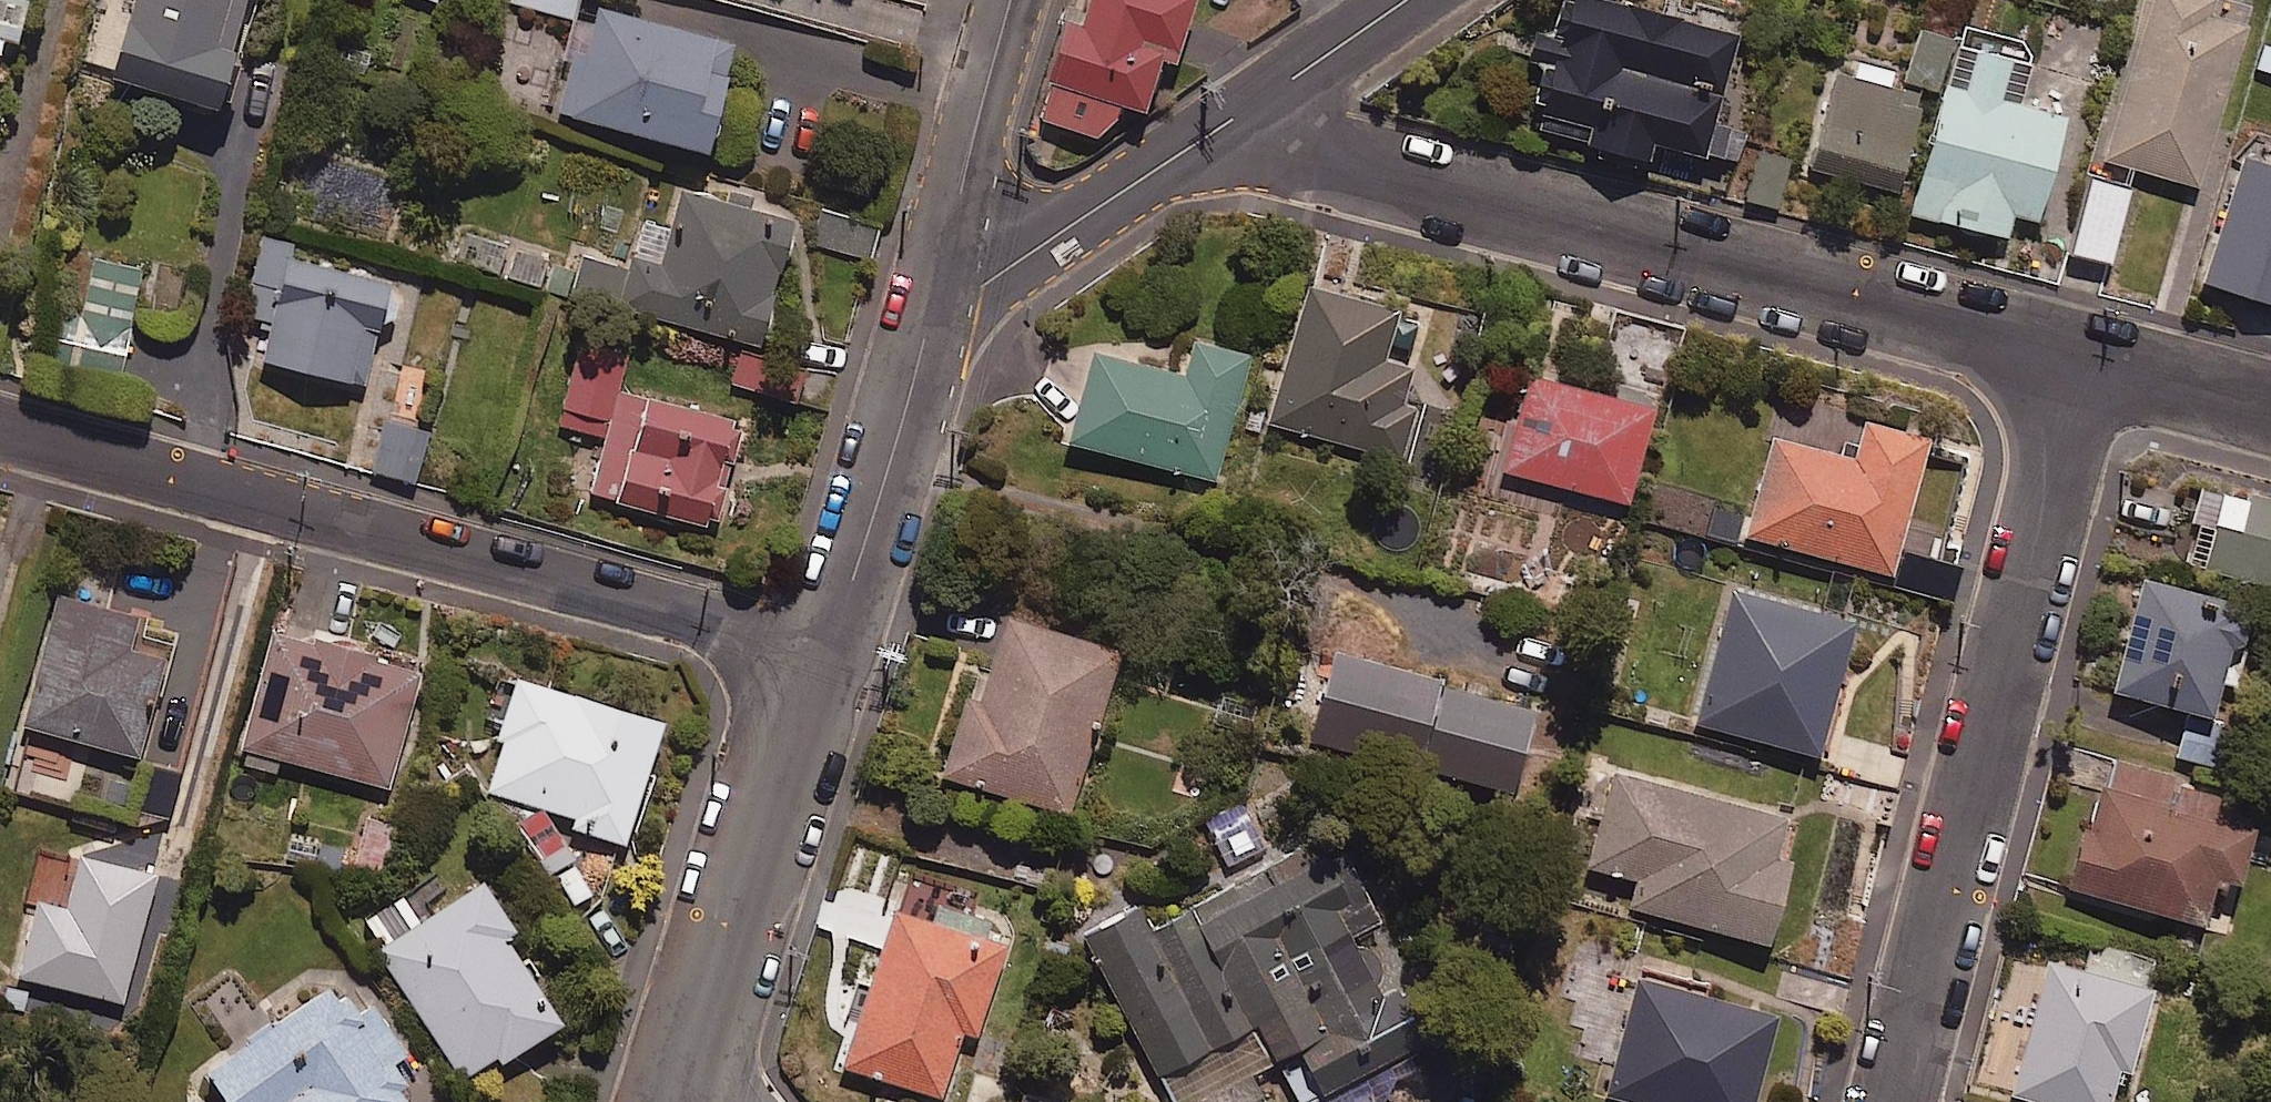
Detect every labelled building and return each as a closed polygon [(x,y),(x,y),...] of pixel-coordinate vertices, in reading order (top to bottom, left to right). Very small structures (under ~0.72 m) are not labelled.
[(111,78),(215,109),(248,0),(134,0),(111,78)] [(514,4),(574,19),(579,0),(515,0),(514,4)] [(1079,21),(1071,18),(1039,119),(1106,140),(1117,104),(1145,113),(1161,60),(1175,64),(1195,0),(1085,0),(1079,21)] [(1604,0),(1575,0),(1536,135),(1647,167),(1653,143),(1705,158),(1739,39),(1604,0)] [(2103,157),(2198,188),(2249,27),(2213,16),(2218,0),(2152,0),(2103,157)] [(735,45),(600,10),(595,28),(580,24),(556,114),(707,153),(735,45)] [(2036,46),(1964,27),(1913,214),(2007,240),(2014,213),(2039,220),(2067,119),(2020,106),(2036,46)] [(1940,93),(1955,39),(1916,28),(1901,82),(1940,93)] [(1893,70),(1844,56),(1812,168),(1897,193),(1924,99),(1888,88),(1893,70)] [(2243,157),(2204,284),(2270,305),(2270,165),(2243,157)] [(2132,190),(2090,178),(2069,252),(2111,264),(2132,190)] [(794,223),(685,193),(675,230),(648,223),(625,307),(760,344),(794,223)] [(503,279),(514,240),(460,226),(450,265),(503,279)] [(405,368),(412,334),(396,331),(404,288),(289,264),(293,244),(262,237),(251,288),(278,293),(263,366),(369,388),(374,362),(405,368)] [(514,240),(503,279),(543,290),(554,251),(514,240)] [(154,274),(100,256),(65,360),(119,378),(154,274)] [(627,270),(583,260),(575,295),(619,305),(627,270)] [(1429,321),(1307,286),(1269,422),(1402,459),(1416,408),(1405,405),(1429,321)] [(1251,354),(1195,339),(1185,378),(1094,354),(1070,443),(1217,482),(1251,354)] [(625,361),(580,349),(558,425),(606,438),(590,495),(711,528),(740,424),(617,390),(625,361)] [(1654,407),(1527,376),(1503,473),(1630,504),(1654,407)] [(420,431),(386,422),(372,473),(407,482),(420,431)] [(1931,440),(1867,422),(1857,461),(1772,437),(1744,535),(1893,576),(1931,440)] [(2206,486),(2184,562),(2270,587),(2270,505),(2206,486)] [(2245,609),(2147,581),(2115,691),(2214,719),(2245,609)] [(1856,622),(1731,587),(1693,722),(1818,757),(1856,622)] [(22,726),(139,759),(176,628),(58,596),(22,726)] [(1122,653),(1005,614),(986,672),(976,669),(942,772),(1070,814),(1122,653)] [(247,750),(243,766),(276,775),(280,758),(390,787),(420,672),(273,633),(242,748),(247,750)] [(1536,712),(1336,650),(1308,738),(1418,772),(1420,766),(1511,795),(1536,712)] [(662,724),(518,682),(486,793),(576,819),(572,831),(626,847),(662,724)] [(2247,736),(2186,720),(2177,755),(2238,771),(2247,736)] [(2234,796),(2115,760),(2076,889),(2205,928),(2218,883),(2238,889),(2257,829),(2227,820),(2234,796)] [(1789,816),(1613,768),(1579,894),(1770,947),(1793,862),(1778,858),(1789,816)] [(1259,821),(1223,838),(1236,867),(1272,850),(1259,821)] [(393,829),(363,822),(352,868),(382,875),(393,829)] [(1180,1101),(1266,1101),(1251,1076),(1277,1062),(1299,1101),(1304,1101),(1424,1036),(1366,929),(1382,920),(1335,834),(1154,933),(1140,908),(1085,939),(1160,1077),(1165,1074),(1180,1101)] [(156,876),(80,856),(69,902),(38,894),(17,977),(124,1004),(156,876)] [(970,895),(911,875),(845,1066),(941,1098),(964,1032),(976,1036),(1007,946),(984,938),(990,922),(963,913),(970,895)] [(497,1057),(502,1065),(562,1025),(506,939),(515,933),(483,884),(422,924),(403,896),(361,924),(463,1080),(497,1057)] [(2050,966),(2014,1094),(2042,1101),(2121,1101),(2160,963),(2095,945),(2087,976),(2050,966)] [(1851,984),(1794,975),(1790,1003),(1846,1012),(1851,984)] [(1641,978),(1606,1095),(1629,1101),(1755,1101),(1780,1018),(1641,978)] [(334,982),(205,1074),(225,1101),(411,1101),(388,1069),(407,1055),(374,1009),(360,1019),(334,982)] [(1013,1080),(975,1070),(967,1101),(1008,1101),(1013,1080)]
